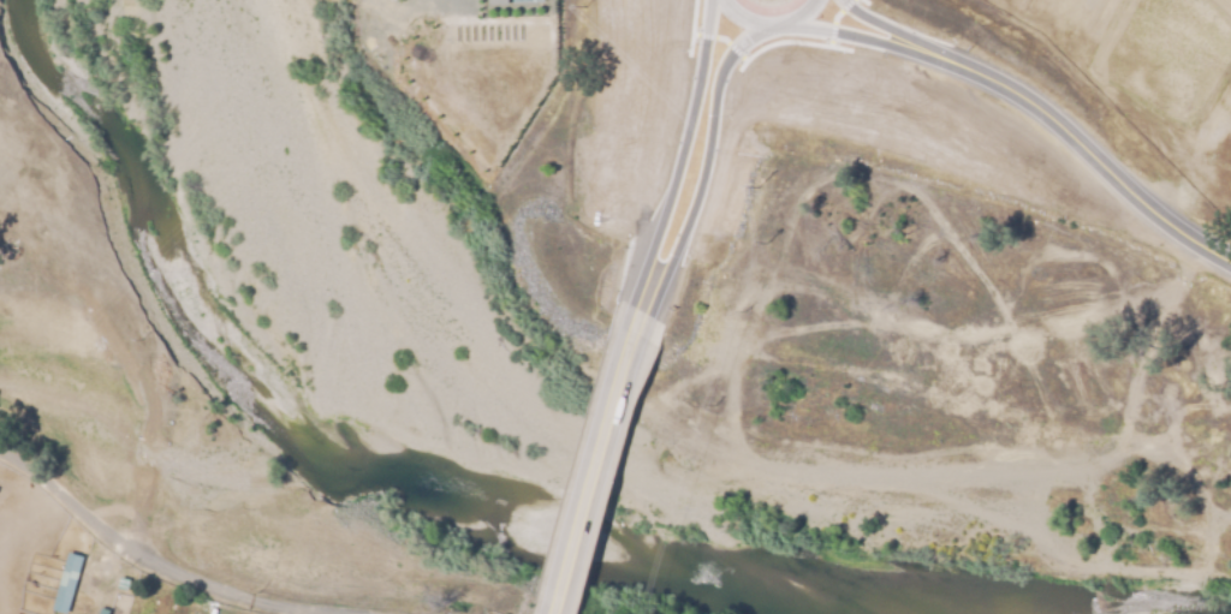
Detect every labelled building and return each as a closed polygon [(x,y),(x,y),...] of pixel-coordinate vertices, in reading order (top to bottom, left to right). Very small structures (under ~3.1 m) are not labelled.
[(67,552),(84,556),(67,613),(50,608),(67,552)]
